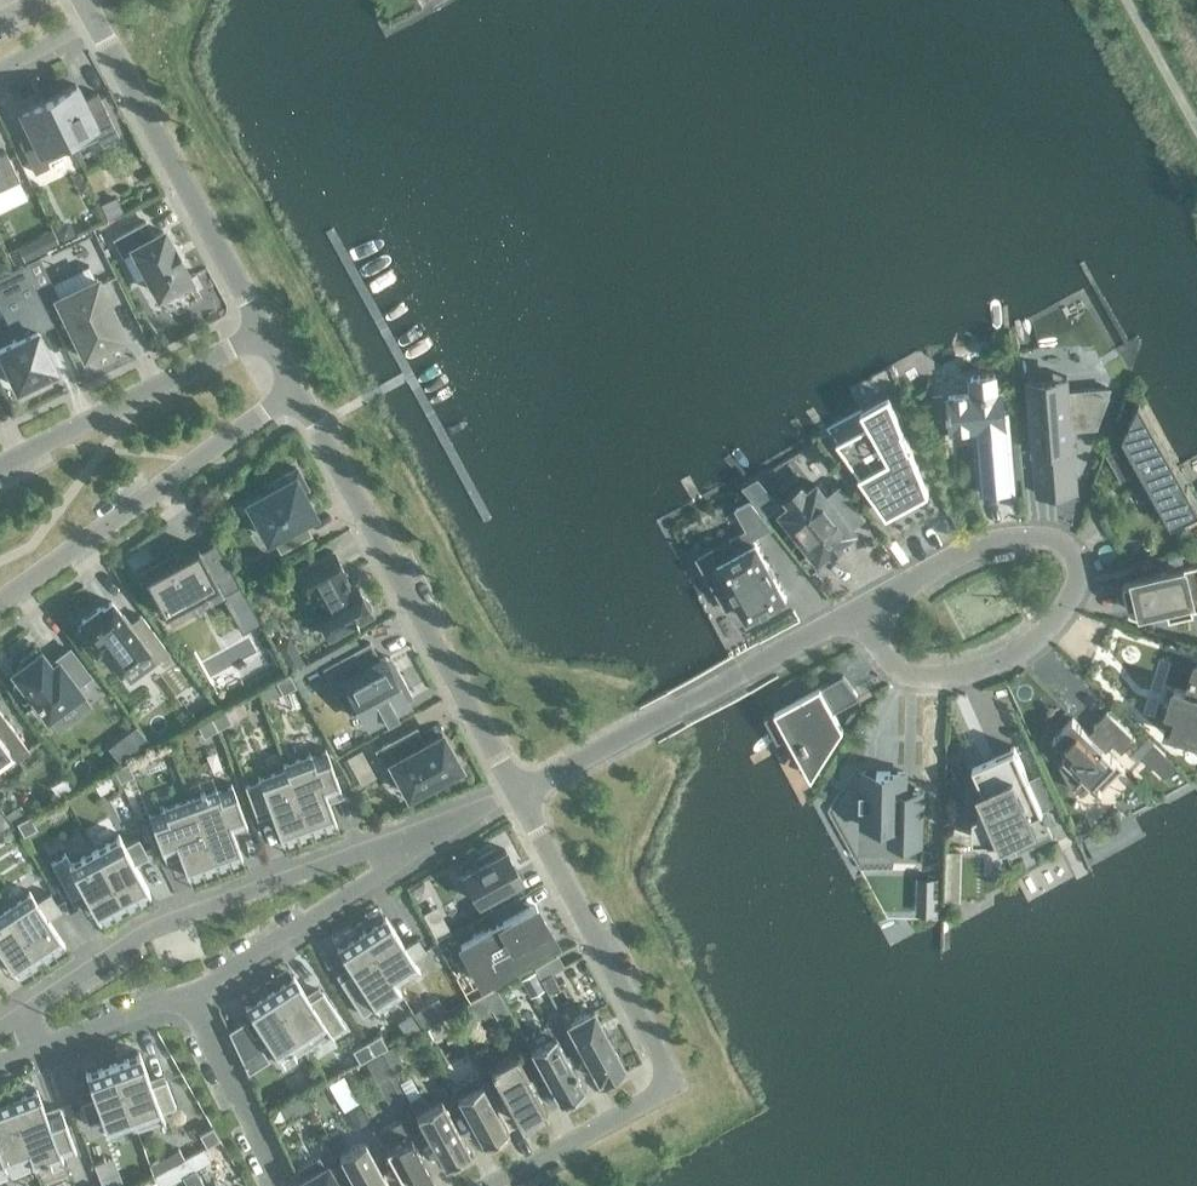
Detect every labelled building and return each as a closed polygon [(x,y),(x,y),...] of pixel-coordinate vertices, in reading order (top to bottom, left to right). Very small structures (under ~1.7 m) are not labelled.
[(83,100),(76,85),(48,98),(73,149),(99,137),(102,144),(119,136),(97,93),(83,100)] [(48,98),(21,111),(32,134),(19,141),(35,174),(49,166),(47,161),(73,149),(48,98)] [(20,181),(6,153),(0,156),(0,190),(20,181)] [(118,198),(102,205),(110,220),(125,213),(118,198)] [(146,221),(114,239),(123,255),(134,249),(159,294),(168,289),(171,295),(188,286),(185,280),(189,278),(180,262),(181,261),(180,260),(179,260),(173,249),(174,249),(173,247),(172,247),(163,231),(154,236),(146,221)] [(70,228),(65,225),(54,231),(61,245),(75,238),(70,228)] [(51,232),(38,238),(45,253),(58,246),(51,232)] [(88,266),(53,283),(59,297),(57,298),(85,354),(124,335),(110,306),(110,305),(109,304),(106,297),(105,295),(105,296),(97,279),(95,279),(88,266)] [(0,282),(0,305),(16,339),(12,341),(0,347),(0,352),(5,362),(17,387),(56,368),(38,332),(52,326),(25,270),(0,282)] [(973,394),(947,397),(950,430),(981,428),(984,463),(981,464),(983,491),(1008,489),(1002,426),(1003,426),(1002,414),(1000,392),(995,393),(994,375),(971,377),(973,394)] [(1068,387),(1029,391),(1038,495),(1061,493),(1059,469),(1075,468),(1071,429),(1097,427),(1110,389),(1068,392),(1068,387)] [(887,516),(929,493),(889,396),(861,411),(869,426),(836,444),(887,516)] [(1138,400),(1121,438),(1169,526),(1196,511),(1196,509),(1138,400)] [(297,469),(267,485),(270,491),(249,503),(268,538),(272,536),(280,551),(310,535),(302,520),(314,514),(301,491),(307,488),(297,469)] [(817,485),(783,512),(819,558),(831,549),(834,552),(845,543),(842,540),(853,530),(852,529),(866,518),(841,487),(827,497),(817,485)] [(747,498),(734,505),(750,535),(751,534),(768,525),(747,498)] [(198,546),(145,575),(164,612),(218,582),(225,595),(243,628),(259,618),(242,586),(217,541),(200,551),(198,546)] [(714,588),(726,609),(739,602),(747,617),(748,620),(750,618),(760,612),(760,613),(774,605),(784,599),(784,600),(787,598),(785,596),(775,577),(768,564),(757,545),(756,543),(754,544),(720,563),(717,564),(719,566),(727,581),(714,588)] [(334,552),(297,572),(308,592),(311,591),(319,606),(313,609),(329,638),(372,614),(371,612),(371,607),(369,602),(366,598),(361,596),(356,586),(350,589),(342,574),(345,572),(334,552)] [(1123,582),(1129,611),(1142,615),(1167,609),(1169,616),(1196,610),(1196,565),(1123,582)] [(266,579),(251,587),(258,601),(274,593),(266,579)] [(141,616),(129,625),(119,612),(111,602),(102,610),(100,607),(81,621),(83,624),(78,627),(96,651),(102,646),(120,671),(146,651),(155,663),(169,653),(141,616)] [(369,643),(325,668),(326,669),(328,668),(336,682),(334,684),(334,685),(348,677),(359,698),(355,700),(368,723),(385,714),(386,717),(397,711),(395,708),(413,698),(396,667),(391,670),(383,656),(376,660),(368,646),(370,644),(369,643)] [(23,665),(13,672),(47,716),(58,730),(91,706),(80,691),(81,691),(77,686),(91,676),(72,651),(51,666),(41,651),(38,653),(35,649),(20,661),(23,665)] [(1173,709),(1166,732),(1196,742),(1196,665),(1193,675),(1192,675),(1190,681),(1191,681),(1188,691),(1175,687),(1169,708),(1173,709)] [(289,674),(277,680),(284,691),(295,685),(289,674)] [(842,676),(765,718),(769,727),(772,725),(780,739),(777,741),(778,743),(798,732),(802,740),(800,741),(805,750),(807,749),(817,767),(842,729),(833,713),(860,698),(842,676)] [(225,709),(214,715),(220,726),(231,720),(225,709)] [(7,749),(16,761),(29,751),(0,712),(0,754),(7,749)] [(1072,719),(1053,738),(1067,752),(1063,757),(1067,760),(1062,765),(1061,765),(1060,766),(1072,790),(1073,790),(1073,789),(1084,777),(1099,792),(1123,768),(1106,751),(1113,744),(1122,753),(1132,743),(1104,716),(1094,726),(1097,729),(1091,736),(1072,719)] [(210,717),(199,723),(205,734),(216,728),(210,717)] [(137,725),(125,734),(137,749),(148,740),(137,725)] [(408,733),(376,750),(386,768),(392,764),(409,795),(430,783),(432,788),(450,778),(448,773),(460,767),(442,735),(423,745),(419,744),(415,746),(408,733)] [(1144,755),(1145,757),(1155,766),(1165,755),(1155,744),(1144,755)] [(1014,747),(973,765),(983,788),(976,791),(986,811),(973,817),(972,839),(999,840),(1001,844),(1048,823),(1014,747)] [(334,821),(335,824),(336,823),(324,789),(338,784),(333,770),(326,749),(324,750),(325,752),(312,757),(310,752),(309,753),(309,755),(286,764),(285,761),(283,762),(286,769),(288,776),(308,831),(334,821)] [(363,751),(351,757),(350,758),(357,770),(370,763),(363,751)] [(865,752),(864,772),(860,772),(860,788),(864,788),(863,807),(891,808),(890,826),(920,827),(921,773),(904,773),(904,753),(865,752)] [(128,762),(117,768),(123,779),(134,773),(128,762)] [(283,840),(308,831),(288,776),(286,769),(260,778),(259,776),(258,776),(259,780),(244,786),(250,801),(255,815),(270,809),(282,843),(284,843),(283,840)] [(240,856),(241,858),(242,858),(230,824),(244,819),(239,805),(231,784),(230,784),(231,786),(218,791),(216,787),(214,787),(216,790),(205,793),(204,791),(200,793),(201,795),(190,799),(214,865),(240,856)] [(189,875),(214,865),(190,799),(164,808),(164,806),(162,807),(164,811),(151,816),(150,814),(148,814),(156,836),(161,849),(176,844),(188,878),(189,877),(189,875)] [(20,807),(8,814),(8,815),(13,823),(26,815),(20,807)] [(30,815),(17,822),(25,835),(37,828),(30,815)] [(118,837),(94,850),(123,901),(147,888),(148,890),(149,890),(132,858),(145,851),(138,838),(125,845),(119,834),(117,835),(118,837)] [(84,892),(88,898),(98,917),(100,917),(99,914),(123,901),(94,850),(71,863),(65,852),(64,853),(65,855),(51,863),(71,899),(84,892)] [(471,889),(479,903),(521,879),(505,850),(495,855),(492,850),(479,857),(481,863),(463,873),(464,875),(459,878),(466,892),(471,889)] [(962,853),(949,853),(947,853),(946,898),(960,898),(962,853)] [(62,943),(63,945),(65,944),(45,914),(58,905),(50,893),(37,902),(30,891),(28,892),(30,894),(7,909),(39,958),(62,943)] [(535,905),(460,946),(481,983),(555,942),(535,905)] [(39,958),(7,909),(0,913),(0,951),(17,976),(18,975),(16,973),(39,958)] [(385,919),(362,934),(394,983),(395,983),(417,968),(418,971),(420,970),(413,959),(426,950),(418,938),(405,947),(385,916),(384,917),(385,919)] [(430,927),(431,928),(437,940),(450,933),(443,920),(430,927)] [(337,948),(349,966),(353,972),(340,981),(362,1015),(375,1007),(378,1011),(379,1010),(378,1008),(401,993),(395,983),(394,983),(362,934),(339,949),(338,947),(337,948)] [(551,973),(541,979),(549,994),(559,988),(551,973)] [(535,974),(524,980),(523,980),(531,996),(544,989),(535,974)] [(294,978),(271,993),(302,1042),(325,1028),(327,1030),(332,1038),(333,1037),(332,1035),(345,1027),(322,992),(309,1000),(294,976),(292,976),(294,978)] [(495,989),(483,995),(496,1018),(508,1011),(495,989)] [(246,1006),(245,1007),(265,1037),(272,1049),(280,1060),(281,1059),(279,1057),(302,1042),(271,993),(248,1008),(246,1006)] [(426,1008),(418,1013),(417,1014),(424,1025),(433,1019),(426,1008)] [(593,1010),(567,1024),(598,1080),(623,1066),(593,1010)] [(245,1021),(228,1032),(248,1074),(249,1073),(243,1060),(262,1048),(245,1021)] [(432,1025),(424,1030),(428,1039),(437,1034),(432,1025)] [(555,1035),(529,1049),(558,1102),(584,1088),(555,1035)] [(380,1037),(378,1038),(368,1043),(374,1054),(385,1047),(380,1037)] [(365,1045),(363,1046),(353,1051),(359,1062),(371,1055),(365,1045)] [(393,1047),(383,1052),(393,1070),(402,1065),(393,1047)] [(151,1085),(149,1079),(139,1051),(138,1052),(139,1054),(113,1064),(133,1119),(132,1119),(136,1130),(163,1121),(164,1123),(165,1122),(161,1112),(176,1107),(166,1080),(151,1085)] [(515,1054),(490,1068),(520,1123),(524,1121),(525,1124),(543,1114),(542,1111),(545,1109),(515,1054)] [(381,1056),(368,1064),(381,1088),(394,1081),(381,1056)] [(107,1128),(132,1119),(133,1119),(113,1064),(87,1073),(86,1071),(85,1071),(97,1105),(83,1110),(88,1124),(102,1119),(107,1131),(108,1130),(107,1128)] [(477,1075),(452,1088),(457,1097),(456,1097),(457,1098),(481,1142),(482,1144),(507,1130),(506,1129),(482,1085),(482,1084),(482,1083),(481,1083),(477,1075)] [(343,1076),(328,1084),(335,1096),(349,1088),(343,1076)] [(59,1109),(60,1110),(46,1115),(37,1089),(35,1089),(36,1092),(10,1101),(31,1156),(30,1156),(34,1168),(60,1158),(61,1160),(63,1160),(61,1155),(74,1151),(75,1153),(76,1152),(60,1109),(59,1109)] [(421,1094),(409,1101),(443,1165),(469,1151),(441,1100),(428,1107),(421,1094)] [(5,1170),(6,1172),(7,1171),(5,1165),(30,1156),(31,1156),(10,1101),(0,1105),(0,1171),(5,1170)] [(431,1172),(402,1119),(377,1133),(405,1185),(431,1172)] [(213,1127),(200,1134),(206,1146),(220,1139),(213,1127)] [(339,1156),(356,1185),(389,1185),(365,1142),(339,1156)] [(174,1164),(182,1179),(195,1171),(212,1162),(204,1147),(174,1164)] [(327,1165),(323,1167),(319,1158),(297,1170),(302,1179),(298,1181),(301,1185),(339,1185),(327,1165)] [(182,1179),(186,1185),(203,1185),(195,1171),(182,1179)] [(99,1178),(102,1185),(119,1185),(114,1173),(99,1178)]
